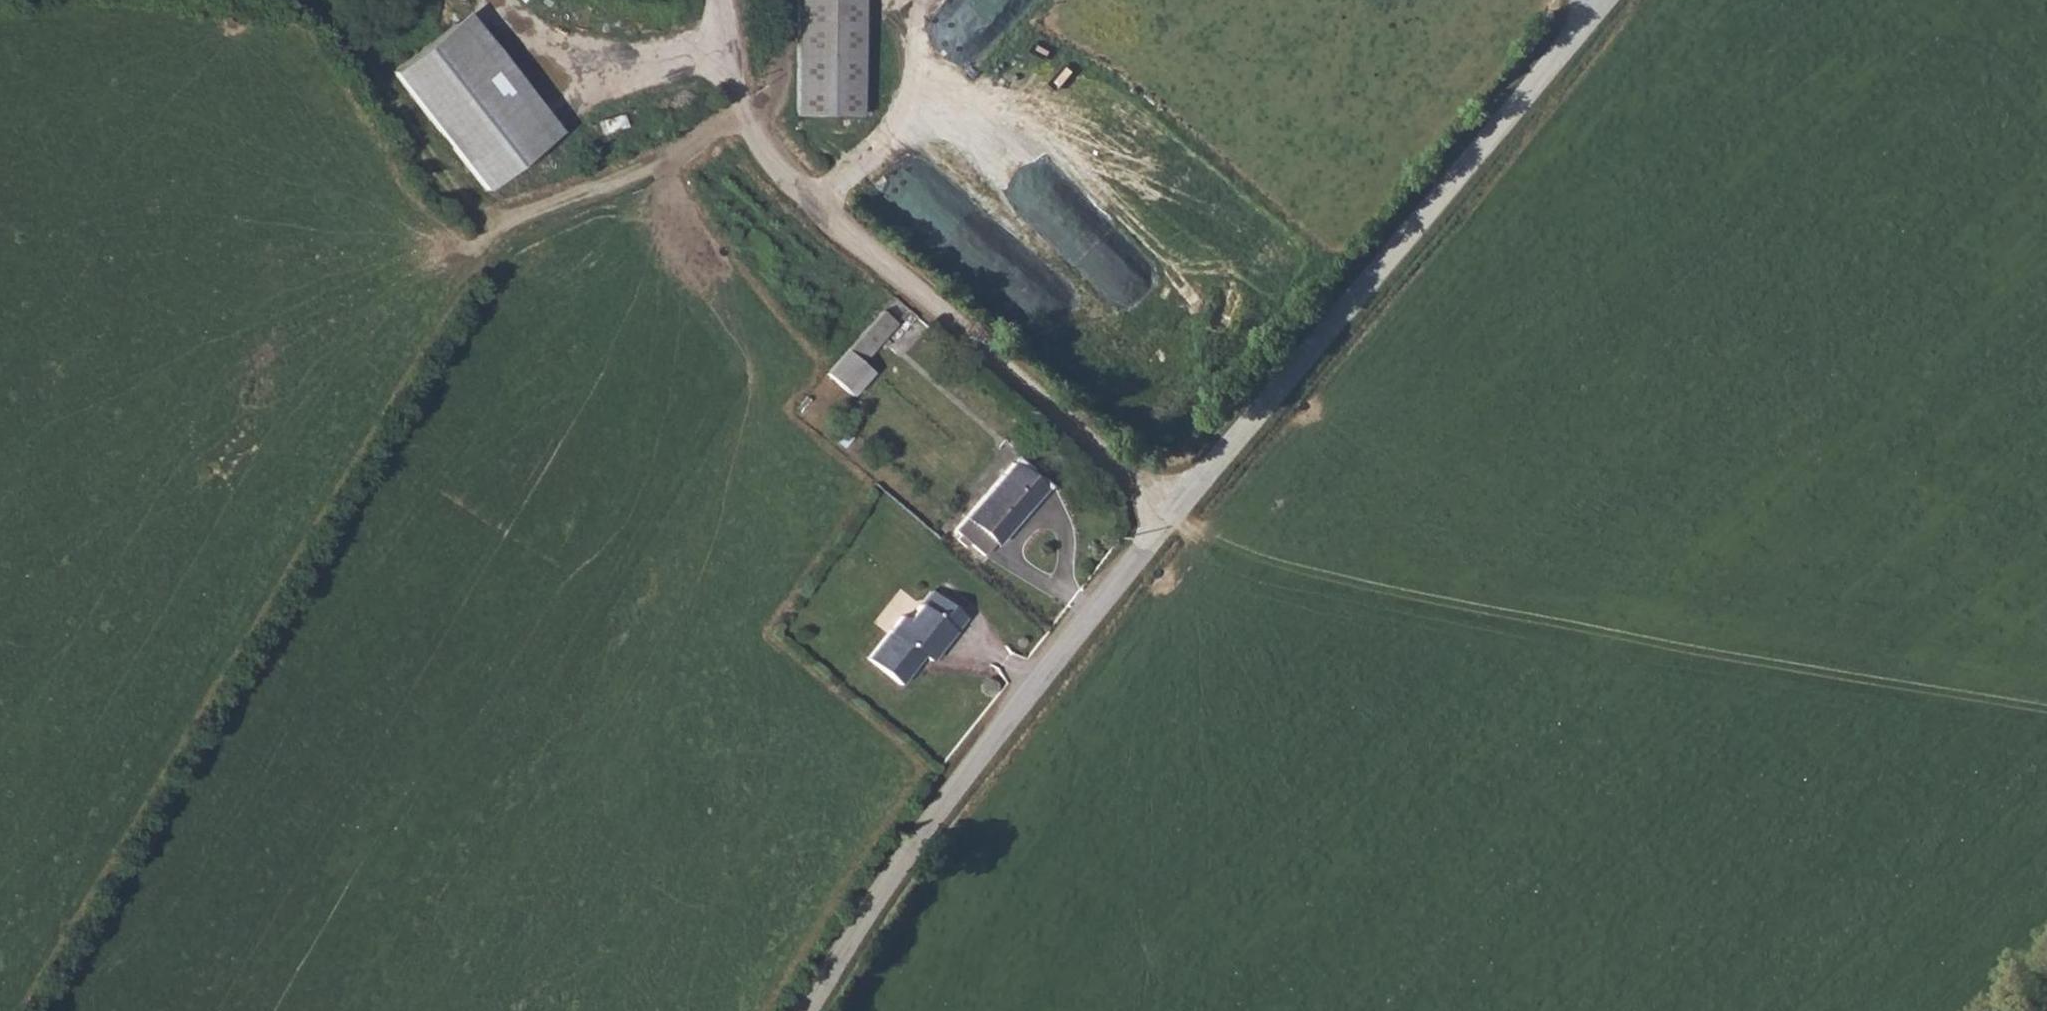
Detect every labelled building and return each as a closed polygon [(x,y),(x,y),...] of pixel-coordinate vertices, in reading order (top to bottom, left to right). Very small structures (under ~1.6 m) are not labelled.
[(798,115),(858,117),(860,0),(800,0),(798,115)] [(496,181),(556,132),(460,15),(401,64),(496,181)] [(901,321),(887,308),(852,347),(831,369),(856,391),(876,370),(865,360),(901,321)] [(1049,488),(1017,461),(970,519),(1003,546),(1049,488)] [(864,667),(900,694),(914,676),(912,671),(924,655),(934,663),(963,623),(925,595),(903,627),(895,623),(864,667)]
